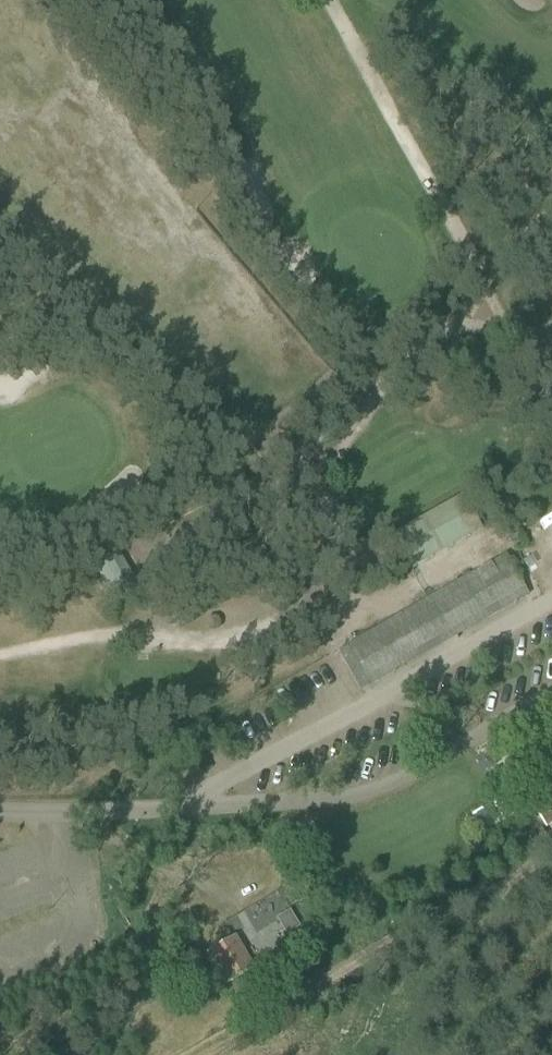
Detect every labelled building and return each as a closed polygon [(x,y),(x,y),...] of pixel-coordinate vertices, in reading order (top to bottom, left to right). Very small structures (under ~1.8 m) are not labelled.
[(411,569),(482,530),(463,496),(392,535),(411,569)] [(93,563),(112,598),(136,584),(116,550),(93,563)] [(369,684),(528,594),(507,556),(347,646),(369,684)] [(204,622),(209,628),(216,628),(221,623),(220,615),(213,612),(206,615),(204,622)] [(548,817),(551,815),(551,747),(496,780),(530,837),(551,825),(551,824),(548,817)] [(277,918),(286,933),(299,926),(290,910),(277,918)] [(226,983),(253,967),(235,938),(210,952),(213,958),(211,959),(226,983)]
